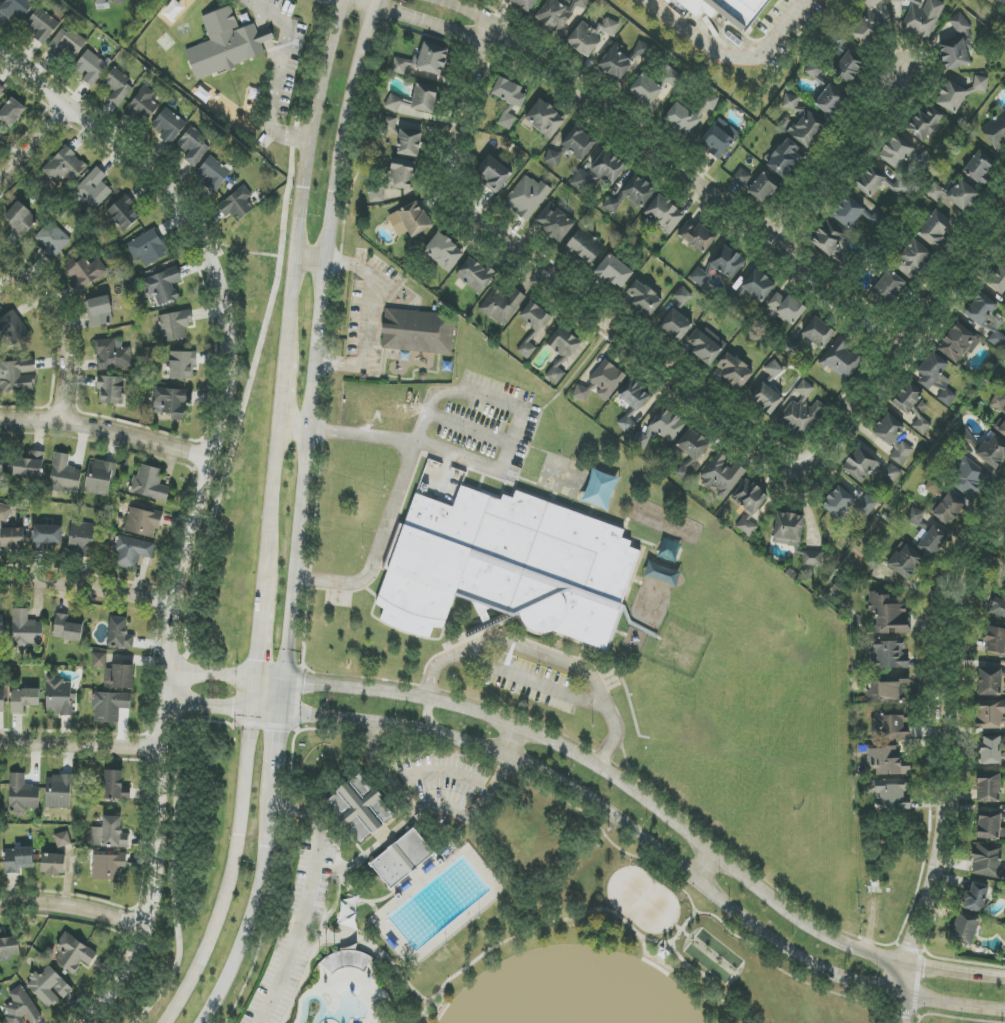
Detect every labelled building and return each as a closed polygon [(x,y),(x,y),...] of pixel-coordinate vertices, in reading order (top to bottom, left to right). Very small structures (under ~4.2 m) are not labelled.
[(30,0),(7,0),(0,12),(0,13),(11,19),(13,16),(23,22),(34,3),(30,0)] [(538,0),(509,0),(530,13),(538,0)] [(571,8),(565,6),(556,0),(548,0),(535,18),(557,34),(558,34),(578,7),(586,9),(589,0),(573,0),(571,8)] [(747,39),(777,0),(697,0),(747,39)] [(866,48),(887,29),(871,11),(883,0),(860,0),(869,10),(849,29),(866,48)] [(937,0),(927,0),(927,1),(925,0),(891,0),(891,2),(906,2),(907,9),(902,21),(902,28),(930,39),(944,3),(937,0)] [(196,79),(266,56),(262,43),(274,39),(271,29),(258,33),(254,23),(238,28),(231,6),(202,16),(210,41),(186,50),(196,79)] [(60,21),(37,8),(24,30),(47,43),(60,21)] [(949,20),(960,36),(972,28),(961,12),(949,20)] [(621,23),(604,16),(599,30),(578,21),(568,46),(591,57),(602,32),(615,37),(621,23)] [(87,41),(73,30),(69,34),(62,28),(46,49),(57,56),(60,52),(72,61),(87,41)] [(973,48),(971,32),(956,35),(957,39),(965,37),(967,49),(973,48)] [(971,64),(964,38),(938,45),(946,71),(971,64)] [(638,55),(646,60),(654,48),(641,40),(632,54),(614,43),(598,67),(622,82),(638,55)] [(408,66),(442,76),(449,49),(424,42),(418,62),(394,55),(389,72),(405,76),(408,66)] [(840,49),(827,64),(849,83),(867,62),(851,48),(846,54),(840,49)] [(85,76),(82,80),(92,88),(109,65),(88,49),(74,68),(85,76)] [(821,68),(810,64),(807,75),(818,79),(821,68)] [(660,79),(676,87),(682,74),(666,67),(660,79)] [(135,87),(114,69),(99,85),(109,95),(106,98),(117,108),(135,87)] [(663,89),(642,73),(628,92),(649,108),(663,89)] [(986,93),(989,78),(975,76),(972,90),(986,93)] [(499,78),(491,95),(508,102),(498,125),(511,130),(528,91),(499,78)] [(935,103),(955,114),(968,91),(948,80),(935,103)] [(438,86),(415,84),(412,110),(435,113),(438,86)] [(814,105),(831,118),(847,97),(830,84),(814,105)] [(156,93),(143,85),(126,111),(147,125),(159,106),(151,100),(156,93)] [(701,117),(704,108),(715,111),(718,97),(702,93),(697,116),(701,117)] [(384,106),(396,113),(403,100),(391,94),(384,106)] [(810,149),(824,129),(825,123),(805,109),(798,107),(800,97),(787,94),(783,99),(781,108),(796,112),(801,115),(788,134),(810,149)] [(27,108),(12,98),(0,114),(0,120),(12,128),(27,108)] [(524,120),(552,139),(567,118),(539,99),(524,120)] [(664,120),(689,137),(701,119),(676,102),(664,120)] [(944,116),(932,106),(928,112),(922,108),(905,129),(923,143),(944,116)] [(187,124),(166,107),(152,125),(163,134),(160,138),(170,146),(187,124)] [(1004,111),(980,130),(996,150),(1004,142),(1004,112),(1004,111)] [(380,128),(395,133),(399,120),(384,115),(380,128)] [(698,144),(720,160),(740,133),(718,117),(698,144)] [(194,168),(209,148),(196,137),(199,133),(191,126),(177,145),(188,153),(183,159),(194,168)] [(576,126),(560,143),(581,162),(596,145),(576,126)] [(420,156),(421,132),(399,131),(398,156),(420,156)] [(878,156),(898,171),(915,150),(895,134),(878,156)] [(784,179),(805,153),(787,138),(766,165),(784,179)] [(42,170),(55,182),(62,176),(71,184),(88,166),(66,145),(42,170)] [(996,156),(978,147),(964,175),(982,184),(996,156)] [(517,170),(495,149),(474,172),(496,193),(517,170)] [(627,166),(604,149),(588,171),(582,167),(570,183),(586,195),(599,176),(612,186),(627,166)] [(558,167),(562,153),(548,150),(545,163),(558,167)] [(232,172),(210,155),(194,176),(216,192),(232,172)] [(411,190),(416,162),(394,158),(390,187),(411,190)] [(870,198),(887,177),(872,164),(854,185),(870,198)] [(112,191),(101,181),(107,176),(97,167),(75,190),(95,209),(112,191)] [(745,189),(754,178),(741,167),(732,179),(745,189)] [(748,191),(763,204),(782,182),(767,169),(748,191)] [(656,189),(635,174),(620,194),(641,209),(656,189)] [(552,189),(541,181),(538,185),(525,175),(504,202),(528,221),(552,189)] [(946,199),(968,213),(981,194),(959,180),(946,199)] [(925,193),(937,202),(945,191),(933,182),(925,193)] [(229,218),(233,215),(240,222),(254,208),(247,201),(253,196),(243,184),(219,207),(229,218)] [(384,202),(383,186),(369,187),(369,203),(384,202)] [(615,215),(624,198),(610,189),(600,206),(615,215)] [(125,232),(139,217),(133,210),(137,206),(125,194),(106,213),(125,232)] [(686,215),(660,194),(643,214),(669,235),(686,215)] [(831,217),(850,230),(865,208),(847,195),(831,217)] [(388,216),(398,237),(409,232),(412,237),(432,228),(419,201),(388,216)] [(23,237),(39,220),(19,202),(3,219),(23,237)] [(576,223),(550,202),(534,222),(560,243),(576,223)] [(956,223),(937,208),(917,234),(935,249),(956,223)] [(875,230),(887,220),(880,211),(867,220),(875,230)] [(46,248),(41,253),(51,262),(71,240),(51,221),(35,238),(46,248)] [(677,234),(703,254),(716,236),(699,224),(696,229),(686,222),(677,234)] [(811,245),(834,256),(845,233),(822,222),(811,245)] [(142,270),(169,254),(154,228),(127,244),(142,270)] [(604,249),(581,229),(565,246),(588,267),(604,249)] [(453,271),(465,249),(435,233),(423,256),(453,271)] [(911,280),(934,255),(915,237),(892,263),(911,280)] [(735,280),(746,258),(721,245),(710,267),(735,280)] [(595,274),(621,291),(634,270),(608,254),(595,274)] [(62,270),(79,294),(108,272),(99,259),(90,265),(83,255),(62,270)] [(496,272),(469,256),(455,278),(482,294),(496,272)] [(1004,291),(1004,263),(1003,262),(987,283),(1002,295),(1004,291)] [(158,306),(179,299),(174,284),(182,281),(178,267),(140,279),(146,296),(154,293),(158,306)] [(776,286),(757,268),(732,295),(738,300),(746,290),(761,303),(776,286)] [(869,293),(886,308),(907,284),(890,269),(869,293)] [(632,305),(649,318),(663,300),(636,279),(627,292),(636,300),(632,305)] [(682,306),(693,296),(683,286),(673,296),(682,306)] [(526,297),(514,287),(507,296),(496,287),(479,308),(503,327),(526,297)] [(998,301),(979,291),(965,317),(984,327),(998,301)] [(790,294),(785,299),(778,292),(767,304),(791,326),(807,309),(790,294)] [(86,299),(90,327),(113,324),(110,296),(86,299)] [(539,333),(552,318),(532,301),(519,316),(539,333)] [(659,326),(678,342),(693,325),(673,308),(659,326)] [(11,340),(14,345),(31,333),(14,309),(0,319),(0,347),(11,340)] [(452,354),(455,314),(384,309),(382,350),(452,354)] [(161,342),(186,339),(185,326),(193,325),(191,311),(159,314),(161,342)] [(807,339),(822,350),(835,331),(815,317),(796,342),(790,338),(783,348),(794,356),(807,339)] [(957,365),(980,341),(961,322),(937,346),(957,365)] [(547,345),(561,354),(546,377),(558,385),(565,373),(561,370),(581,340),(559,326),(547,345)] [(710,367),(723,349),(696,329),(688,340),(697,347),(692,354),(710,367)] [(998,349),(1004,340),(1004,337),(996,330),(988,340),(998,349)] [(845,382),(864,359),(849,347),(851,344),(841,336),(820,361),(845,382)] [(97,369),(132,368),(131,348),(122,348),(122,339),(96,339),(97,369)] [(197,352),(170,352),(170,378),(191,379),(191,367),(197,367),(197,352)] [(740,391),(754,372),(727,352),(717,365),(726,372),(722,377),(740,391)] [(957,395),(946,388),(951,381),(940,375),(949,363),(933,352),(914,380),(929,390),(932,386),(941,392),(937,398),(949,407),(957,395)] [(601,390),(597,395),(606,402),(626,376),(605,359),(589,380),(601,390)] [(774,380),(784,371),(774,359),(764,369),(774,380)] [(35,391),(35,374),(35,361),(0,362),(0,392),(35,391)] [(123,404),(124,377),(99,376),(98,403),(123,404)] [(803,439),(827,407),(817,400),(811,407),(804,402),(817,386),(805,377),(795,390),(800,394),(780,421),(803,439)] [(638,412),(651,395),(630,380),(618,396),(638,412)] [(783,398),(762,382),(749,400),(771,415),(783,398)] [(906,415),(923,393),(908,382),(891,403),(906,415)] [(586,403),(591,390),(577,384),(572,397),(586,403)] [(172,414),(172,420),(185,420),(185,404),(192,405),(192,390),(153,388),(152,413),(172,414)] [(1002,412),(1004,406),(1004,397),(996,392),(990,406),(1002,412)] [(687,424),(664,407),(649,427),(672,444),(687,424)] [(617,423),(627,435),(639,425),(631,417),(636,413),(632,409),(617,423)] [(902,467),(914,449),(899,439),(907,428),(887,413),(873,434),(896,450),(890,458),(902,467)] [(912,427),(924,436),(932,425),(920,416),(912,427)] [(1004,422),(1000,419),(993,427),(1004,437),(1004,421),(1004,422)] [(696,462),(712,443),(692,427),(676,445),(696,462)] [(631,443),(644,451),(650,440),(637,433),(631,443)] [(980,449),(969,437),(960,446),(972,458),(977,454),(992,470),(1004,457),(1004,444),(995,434),(980,449)] [(861,484),(873,467),(894,483),(902,473),(861,442),(842,469),(861,484)] [(13,475),(42,479),(46,453),(30,451),(29,460),(16,458),(13,475)] [(79,491),(82,469),(68,467),(70,455),(54,452),(49,487),(79,491)] [(734,461),(732,463),(719,452),(698,478),(711,489),(713,486),(726,496),(746,471),(734,461)] [(989,471),(960,455),(952,470),(958,473),(951,485),(975,498),(989,471)] [(89,460),(85,493),(110,496),(114,463),(89,460)] [(170,487),(159,485),(162,469),(138,464),(132,494),(167,501),(170,487)] [(755,515),(768,494),(745,479),(731,500),(755,515)] [(925,489),(942,499),(933,516),(951,526),(965,500),(929,480),(925,489)] [(822,506),(840,520),(857,497),(839,484),(822,506)] [(446,621),(423,617),(400,609),(379,596),(416,494),(453,507),(461,486),(639,551),(605,650),(454,595),(446,621)] [(855,508),(866,517),(878,504),(868,494),(855,508)] [(11,508),(0,506),(0,521),(9,522),(11,508)] [(124,531),(156,539),(162,514),(131,506),(124,531)] [(920,526),(924,511),(911,508),(907,523),(920,526)] [(800,547),(804,516),(776,512),(773,544),(800,547)] [(736,526),(749,538),(759,528),(745,515),(736,526)] [(73,521),(68,551),(95,556),(100,526),(73,521)] [(63,526),(34,525),(33,547),(62,548),(63,526)] [(917,536),(922,541),(917,546),(930,558),(949,538),(934,525),(927,533),(923,529),(917,536)] [(1,529),(1,549),(24,548),(24,528),(1,529)] [(156,544),(120,535),(112,565),(136,571),(140,556),(152,559),(156,544)] [(924,557),(902,542),(886,565),(908,581),(924,557)] [(803,565),(822,566),(823,552),(804,551),(803,565)] [(876,634),(907,633),(907,598),(888,598),(888,593),(869,594),(869,613),(875,613),(876,634)] [(994,595),(988,613),(1004,619),(1004,599),(994,595)] [(28,609),(14,609),(13,647),(28,648),(28,644),(43,644),(43,621),(28,621),(28,609)] [(83,624),(68,623),(68,614),(55,614),(54,639),(82,640),(83,624)] [(109,648),(134,649),(134,636),(127,635),(128,618),(110,617),(109,648)] [(987,626),(982,649),(1004,654),(1004,650),(1004,629),(987,626)] [(909,656),(903,655),(903,642),(873,641),(873,668),(909,669),(909,656)] [(107,653),(92,653),(92,668),(107,668),(107,653)] [(105,666),(104,688),(134,689),(134,666),(105,666)] [(980,696),(1001,696),(1001,669),(981,669),(980,696)] [(46,714),(71,715),(73,682),(63,682),(63,678),(47,677),(46,714)] [(903,702),(903,686),(909,686),(909,679),(869,680),(869,703),(903,702)] [(24,714),(24,707),(40,706),(40,689),(11,690),(12,714),(24,714)] [(94,722),(119,723),(119,709),(131,709),(132,694),(95,693),(94,722)] [(1001,730),(1001,725),(1004,725),(1004,701),(977,701),(977,730),(1001,730)] [(872,739),(908,738),(908,715),(872,716),(872,739)] [(1001,736),(981,736),(981,765),(1001,764),(1001,736)] [(912,775),(911,767),(899,767),(899,747),(867,747),(868,767),(877,767),(877,775),(912,775)] [(123,793),(123,771),(104,770),(104,799),(130,799),(130,793),(123,793)] [(40,809),(40,786),(25,786),(26,774),(10,773),(10,817),(25,817),(26,809),(40,809)] [(393,818),(364,773),(328,797),(357,842),(393,818)] [(1001,774),(977,773),(976,801),(1000,802),(1001,774)] [(72,776),(47,775),(46,808),(71,809),(72,776)] [(905,780),(875,780),(876,811),(910,810),(910,797),(905,797),(905,780)] [(1004,839),(1004,828),(1001,828),(1001,813),(978,813),(977,839),(1004,839)] [(121,817),(103,817),(103,828),(91,828),(91,847),(128,848),(129,833),(121,833),(121,817)] [(370,864),(391,890),(435,854),(414,828),(370,864)] [(57,848),(71,845),(68,831),(54,835),(57,848)] [(1004,878),(1004,867),(1000,866),(1004,847),(976,843),(970,873),(1004,880),(1004,878)] [(34,868),(33,848),(5,850),(6,874),(18,873),(17,868),(34,868)] [(66,855),(42,854),(42,874),(65,875),(66,855)] [(127,855),(93,854),(93,880),(122,881),(123,871),(127,871),(127,855)] [(983,912),(985,900),(992,901),(994,885),(972,882),(971,890),(964,889),(961,909),(983,912)] [(950,940),(972,946),(980,919),(958,913),(950,940)] [(20,955),(19,937),(3,938),(3,931),(0,931),(0,956),(20,955)] [(90,966),(98,952),(67,935),(52,961),(74,974),(81,961),(90,966)] [(73,990),(51,966),(40,976),(38,973),(26,984),(49,1010),(61,999),(62,1000),(73,990)] [(13,1002),(5,1008),(9,1015),(7,1016),(11,1022),(24,1022),(27,1021),(29,1022),(32,1022),(42,1017),(21,985),(8,993),(13,1002)]
